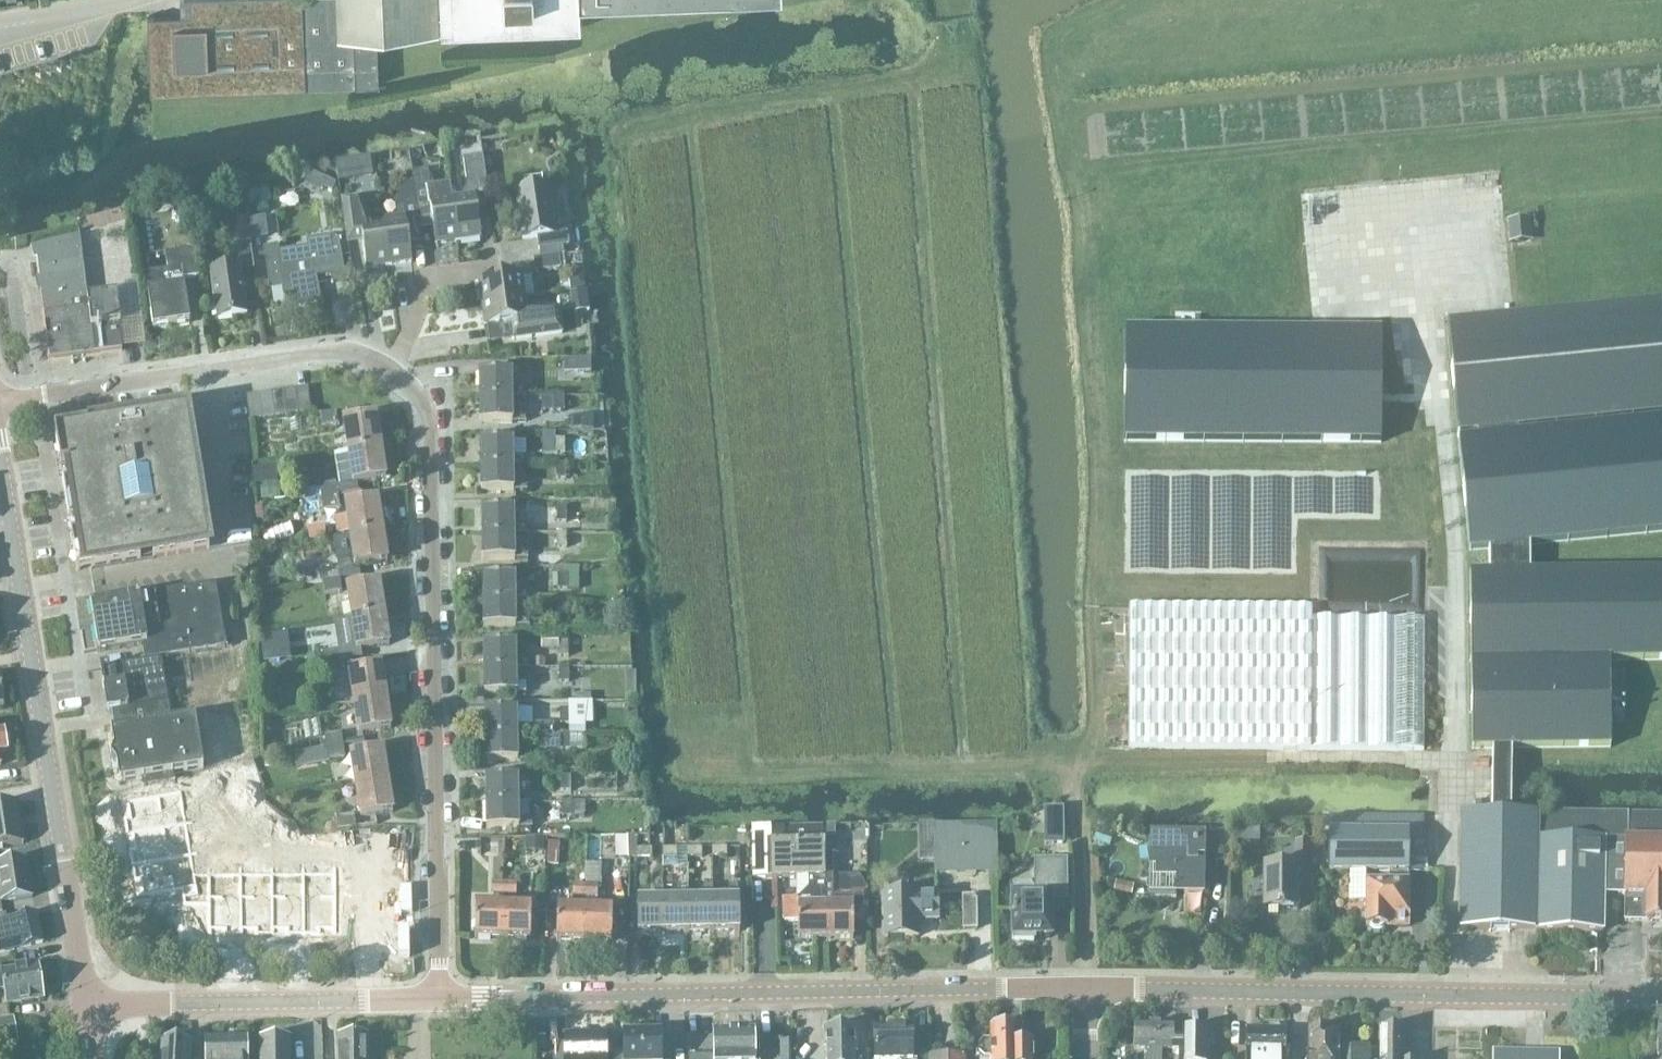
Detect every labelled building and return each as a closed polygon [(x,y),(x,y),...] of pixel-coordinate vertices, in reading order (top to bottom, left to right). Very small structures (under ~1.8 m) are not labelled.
[(328,7),(304,7),(304,0),(193,0),(193,12),(187,12),(161,13),(148,14),(148,15),(149,60),(151,95),(205,92),(379,85),(377,59),(377,36),(439,34),(437,0),(328,0),(328,7)] [(439,34),(580,27),(579,8),(579,0),(437,0),(439,34)] [(464,197),(452,198),(458,241),(481,238),(477,206),(489,204),(484,170),(482,156),(463,159),(466,182),(464,197)] [(426,172),(412,174),(416,199),(418,215),(431,213),(433,228),(435,245),(458,241),(452,198),(434,201),(432,189),(429,190),(426,172)] [(538,250),(569,245),(567,232),(555,234),(548,186),(516,191),(523,239),(537,237),(538,250)] [(362,197),(342,200),(348,239),(362,237),(366,269),(389,266),(383,222),(371,224),(362,197)] [(395,221),(383,222),(389,266),(412,262),(408,231),(420,229),(418,215),(416,199),(397,201),(397,206),(395,221)] [(254,270),(249,233),(247,217),(233,219),(236,244),(239,266),(210,270),(217,319),(247,315),(241,271),(254,270)] [(79,236),(36,247),(39,277),(83,272),(79,236)] [(277,246),(263,248),(270,290),(282,288),(284,303),(286,303),(287,309),(319,303),(316,287),(346,281),(338,236),(308,242),(309,248),(278,254),(277,246)] [(183,279),(198,277),(194,250),(165,254),(168,271),(148,273),(150,291),(147,292),(153,328),(189,323),(183,279)] [(533,259),(535,272),(561,269),(559,256),(533,259)] [(83,272),(39,277),(42,307),(77,302),(87,301),(87,298),(84,281),(83,272)] [(482,304),(525,298),(522,275),(479,281),(482,304)] [(128,309),(139,307),(136,285),(125,286),(128,309)] [(78,308),(44,312),(49,359),(95,354),(122,350),(118,323),(120,323),(117,294),(88,297),(87,298),(87,301),(77,302),(78,308)] [(526,309),(525,298),(482,304),(485,327),(510,323),(512,340),(562,333),(559,309),(526,309)] [(1447,323),(1469,551),(1489,550),(1489,572),(1470,572),(1472,750),(1493,750),(1491,813),(1510,813),(1511,749),(1610,748),(1609,662),(1661,661),(1661,570),(1529,572),(1529,546),(1661,532),(1661,301),(1447,323)] [(1125,330),(1124,442),(1380,443),(1381,331),(1125,330)] [(563,385),(564,372),(564,358),(552,358),(552,371),(553,371),(553,385),(563,385)] [(577,359),(578,373),(591,372),(591,359),(577,359)] [(518,366),(519,385),(548,384),(548,364),(518,366)] [(480,398),(524,397),(523,388),(511,388),(511,372),(479,372),(480,398)] [(295,389),(298,412),(310,410),(307,387),(295,389)] [(298,412),(295,389),(283,391),(286,414),(298,412)] [(283,391),(270,393),(274,415),(286,414),(283,391)] [(274,415),(270,393),(258,395),(262,417),(274,415)] [(250,419),(262,417),(258,395),(246,396),(250,419)] [(524,422),(524,397),(480,398),(480,423),(512,423),(512,422),(524,422)] [(563,397),(552,397),(552,408),(555,408),(555,411),(563,411),(563,397)] [(335,412),(319,415),(321,427),(338,424),(335,412)] [(118,424),(54,434),(77,571),(140,560),(139,552),(152,550),(153,558),(209,549),(187,413),(131,422),(132,430),(119,432),(118,424)] [(348,452),(380,447),(376,416),(343,421),(348,452)] [(1417,435),(1393,436),(1394,447),(1418,446),(1417,435)] [(564,452),(572,452),(572,440),(564,440),(564,439),(554,439),(554,454),(564,454),(564,452)] [(481,466),(513,465),(525,465),(525,457),(512,457),(512,440),(480,441),(481,466)] [(385,478),(380,447),(348,452),(353,484),(385,478)] [(513,465),(481,466),(481,492),(513,491),(526,490),(525,482),(513,482),(513,465)] [(555,480),(565,480),(565,465),(555,465),(555,480)] [(321,498),(337,495),(335,483),(319,486),(321,498)] [(339,508),(337,495),(321,498),(323,511),(339,508)] [(350,535),(382,530),(377,499),(345,504),(350,535)] [(556,523),(566,523),(566,508),(556,508),(556,523)] [(482,534),(514,534),(526,534),(526,525),(513,526),(513,509),(482,509),(482,534)] [(387,562),(382,530),(350,535),(355,567),(387,562)] [(514,550),(514,534),(482,534),(482,560),(514,560),(514,559),(526,559),(526,550),(514,550)] [(557,548),(566,548),(566,534),(557,534),(557,548)] [(579,567),(553,568),(553,591),(580,590),(579,567)] [(483,602),(515,601),(527,600),(527,592),(515,592),(514,576),(483,576),(483,602)] [(339,579),(323,582),(325,594),(341,592),(339,579)] [(352,619),(384,614),(379,582),(347,587),(352,619)] [(226,647),(215,584),(90,604),(98,652),(142,644),(144,661),(226,647)] [(557,615),(567,615),(567,597),(557,597),(557,615)] [(515,601),(483,602),(483,627),(515,627),(515,626),(527,626),(527,617),(515,616),(515,601)] [(1424,619),(1340,618),(1311,618),(1311,609),(1129,608),(1128,749),(1310,750),(1310,749),(1339,749),(1339,750),(1424,750),(1424,619)] [(389,645),(384,614),(352,619),(357,650),(389,645)] [(262,637),(265,659),(282,657),(279,635),(262,637)] [(558,635),(558,636),(541,636),(541,649),(558,648),(558,657),(583,656),(582,637),(569,637),(569,635),(558,635)] [(484,669),(516,668),(528,668),(528,660),(516,659),(515,643),(484,643),(484,669)] [(324,665),(341,662),(339,650),(322,653),(324,665)] [(320,654),(306,657),(308,666),(322,663),(320,654)] [(118,783),(142,779),(172,774),(204,769),(195,717),(171,721),(168,702),(161,659),(101,669),(108,712),(112,711),(115,734),(111,735),(114,750),(109,758),(116,764),(118,783)] [(343,675),(341,662),(324,665),(326,677),(343,675)] [(354,702),(386,697),(381,666),(349,671),(354,702)] [(516,694),(516,668),(484,669),(484,694),(516,694)] [(559,682),(578,682),(578,668),(558,668),(559,682)] [(391,729),(386,697),(354,702),(358,734),(391,729)] [(566,710),(558,711),(558,725),(566,725),(566,735),(569,735),(569,737),(583,737),(583,727),(590,726),(590,703),(566,703),(566,710)] [(485,736),(517,736),(529,736),(529,724),(516,724),(516,710),(485,710),(485,736)] [(324,736),(326,748),(343,745),(341,733),(324,736)] [(7,753),(6,749),(9,746),(8,739),(5,738),(4,734),(0,734),(0,754),(7,753)] [(569,737),(569,735),(566,735),(559,735),(560,749),(569,749),(569,737)] [(517,736),(485,736),(486,761),(517,761),(517,760),(530,760),(530,751),(517,751),(517,736)] [(343,745),(326,748),(328,761),(345,758),(343,745)] [(355,786),(388,780),(383,749),(350,754),(355,786)] [(569,770),(570,776),(570,791),(583,791),(583,769),(569,770)] [(260,770),(252,772),(254,785),(261,784),(260,770)] [(252,772),(245,773),(247,786),(254,785),(252,772)] [(245,773),(238,774),(239,788),(247,786),(245,773)] [(238,774),(230,775),(232,789),(239,788),(238,774)] [(230,775),(222,777),(224,790),(232,789),(230,775)] [(570,791),(570,776),(560,776),(560,791),(570,791)] [(222,777),(215,778),(217,791),(224,790),(222,777)] [(486,803),(518,802),(530,803),(530,794),(518,794),(517,777),(486,777),(486,803)] [(215,778),(207,779),(209,793),(217,791),(215,778)] [(207,779),(199,780),(201,794),(209,793),(207,779)] [(199,780),(191,782),(192,787),(193,795),(201,794),(199,780)] [(393,812),(388,780),(355,786),(360,817),(393,812)] [(192,787),(119,800),(129,878),(182,872),(191,899),(219,899),(220,939),(342,938),(338,855),(202,858),(193,795),(192,787)] [(261,789),(252,791),(254,803),(265,802),(261,797),(261,789)] [(252,791),(245,792),(246,805),(252,804),(254,803),(252,791)] [(245,792),(236,794),(238,806),(246,805),(245,792)] [(236,794),(227,795),(229,807),(238,806),(236,794)] [(227,795),(220,797),(221,808),(224,808),(229,807),(227,795)] [(220,797),(210,798),(212,810),(221,808),(220,797)] [(0,805),(0,847),(22,843),(16,802),(0,805)] [(254,803),(252,804),(256,834),(288,829),(265,802),(254,803)] [(518,819),(518,802),(486,803),(487,828),(518,828),(531,828),(531,818),(518,819)] [(571,817),(583,816),(583,802),(570,802),(560,802),(561,817),(571,817)] [(246,805),(238,806),(242,836),(256,834),(252,804),(246,805)] [(229,807),(224,808),(229,838),(242,836),(238,806),(229,807)] [(221,808),(212,810),(216,839),(229,838),(224,808),(221,808)] [(1061,810),(1050,810),(1052,848),(1063,848),(1061,810)] [(1625,896),(1624,921),(1661,922),(1661,816),(1510,813),(1491,813),(1463,813),(1463,835),(1462,835),(1460,928),(1536,929),(1536,930),(1603,931),(1604,896),(1625,896)] [(337,831),(355,829),(353,816),(336,818),(337,831)] [(1422,872),(1423,817),(1329,816),(1329,832),(1329,872),(1392,872),(1392,885),(1366,885),(1366,928),(1369,928),(1373,932),(1380,932),(1383,928),(1387,928),(1387,925),(1407,926),(1408,872),(1422,872)] [(1210,832),(1215,833),(1214,863),(1229,864),(1229,833),(1229,823),(1210,823),(1210,832)] [(935,874),(996,873),(995,825),(934,826),(935,874)] [(824,877),(823,855),(823,842),(822,827),(752,828),(753,879),(823,877),(824,877)] [(1148,880),(1147,898),(1176,898),(1176,892),(1184,893),(1184,894),(1203,895),(1203,866),(1197,866),(1197,844),(1156,843),(1155,880),(1148,880)] [(1310,894),(1311,843),(1294,843),(1294,866),(1264,866),(1264,880),(1260,880),(1260,890),(1264,890),(1264,909),(1268,909),(1268,916),(1279,916),(1279,909),(1298,909),(1298,894),(1310,894)] [(711,857),(726,857),(726,847),(711,848),(711,857)] [(636,859),(651,858),(651,848),(636,849),(636,859)] [(662,858),(676,857),(676,848),(662,849),(662,858)] [(687,857),(702,857),(702,848),(687,848),(687,857)] [(837,855),(823,855),(824,877),(823,877),(823,883),(825,883),(826,938),(853,938),(853,922),(867,922),(867,889),(851,890),(851,892),(837,892),(837,855)] [(0,864),(0,892),(1,902),(32,897),(26,860),(0,864)] [(1012,893),(1014,935),(1016,935),(1016,940),(1034,940),(1034,935),(1062,934),(1060,862),(1035,863),(1036,885),(1038,885),(1038,892),(1012,893)] [(492,882),(492,895),(504,896),(505,883),(492,882)] [(505,883),(504,896),(516,896),(517,883),(505,883)] [(825,883),(823,883),(813,883),(813,905),(798,906),(798,939),(826,938),(825,883)] [(556,940),(584,941),(585,886),(573,886),(572,907),(557,907),(556,940)] [(585,886),(584,941),(611,942),(612,909),(597,908),(598,886),(585,886)] [(690,933),(689,901),(688,901),(687,887),(679,888),(679,901),(664,902),(665,933),(690,933)] [(715,932),(714,900),(712,900),(712,887),(703,887),(703,900),(689,901),(690,933),(715,932)] [(728,900),(714,900),(715,932),(739,931),(738,899),(737,899),(737,887),(728,887),(728,900)] [(665,933),(664,902),(663,902),(662,888),(654,888),(654,902),(640,902),(641,934),(665,933)] [(918,921),(938,920),(937,894),(918,895),(918,893),(883,894),(884,937),(918,937),(918,921)] [(963,929),(977,929),(976,896),(962,897),(963,929)] [(476,904),(475,937),(503,938),(504,905),(476,904)] [(780,928),(796,928),(796,904),(780,904),(780,928)] [(504,905),(503,938),(530,939),(531,906),(504,905)] [(3,921),(0,922),(0,953),(43,943),(35,914),(3,921)] [(46,992),(45,985),(41,982),(38,966),(2,971),(1,967),(0,967),(0,991),(4,990),(6,1006),(44,1000),(43,995),(46,992)] [(0,1021),(0,1048),(17,1045),(13,1019),(0,1021)] [(1172,1034),(1172,1025),(1135,1025),(1134,1049),(1145,1049),(1144,1058),(1162,1058),(1162,1049),(1178,1050),(1178,1058),(1210,1058),(1211,1030),(1178,1029),(1178,1034),(1172,1034)] [(979,1058),(1033,1058),(1033,1041),(1018,1042),(1017,1026),(991,1026),(991,1041),(983,1041),(978,1046),(979,1058)] [(912,1027),(874,1028),(874,1058),(912,1058),(912,1027)] [(857,1052),(857,1028),(824,1029),(824,1049),(829,1049),(830,1058),(865,1058),(864,1052),(857,1052)] [(1404,1029),(1379,1028),(1378,1058),(1404,1058),(1404,1029)] [(759,1047),(758,1047),(755,1046),(755,1030),(713,1030),(714,1058),(759,1058),(759,1047)] [(1247,1030),(1246,1058),(1284,1058),(1284,1030),(1247,1030)] [(1338,1031),(1309,1030),(1309,1053),(1308,1053),(1308,1058),(1307,1058),(1338,1058),(1338,1031)] [(606,1034),(583,1035),(581,1032),(573,1033),(571,1035),(565,1035),(565,1058),(607,1058),(606,1034)] [(660,1034),(623,1035),(624,1058),(660,1058),(660,1034)] [(1128,1035),(1106,1039),(1109,1054),(1130,1050),(1128,1035)] [(368,1036),(338,1036),(338,1058),(368,1058),(368,1036)] [(290,1037),(260,1037),(260,1058),(290,1058),(290,1037)] [(247,1038),(206,1038),(206,1058),(247,1058),(247,1038)] [(191,1042),(161,1041),(161,1058),(190,1058),(191,1042)] [(1372,1050),(1346,1050),(1346,1058),(1372,1058),(1372,1050)]
